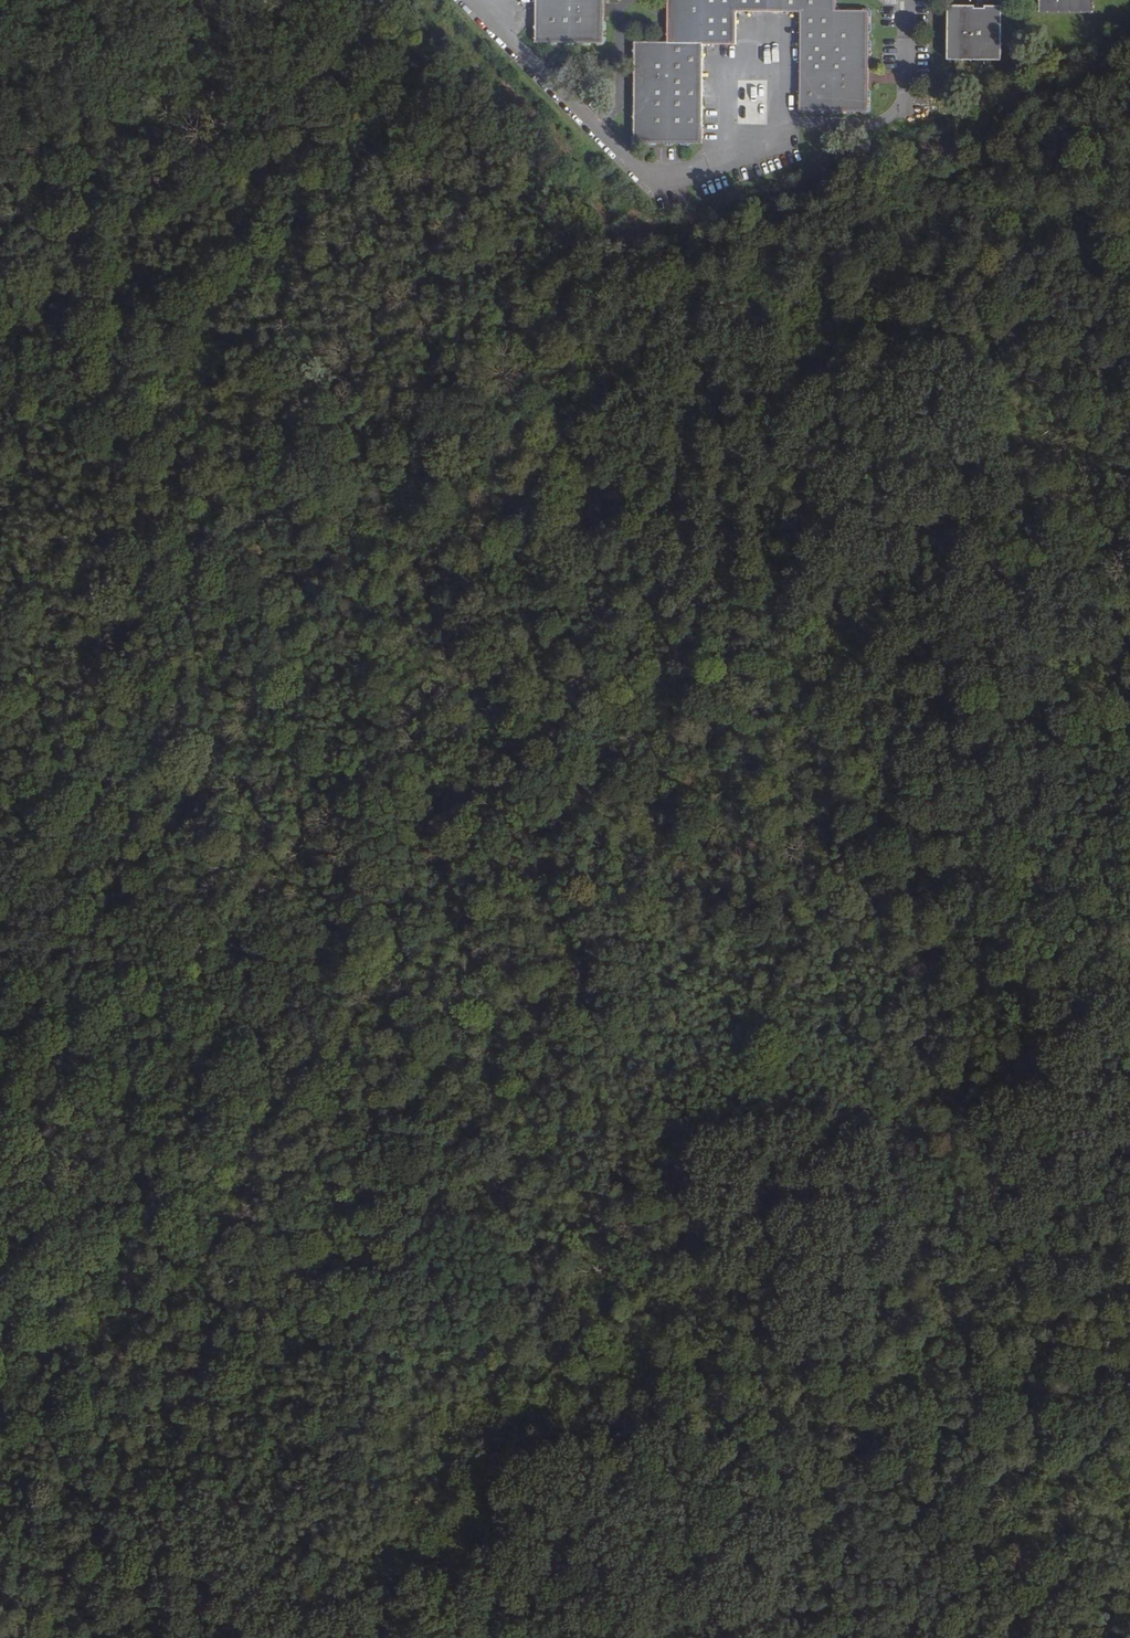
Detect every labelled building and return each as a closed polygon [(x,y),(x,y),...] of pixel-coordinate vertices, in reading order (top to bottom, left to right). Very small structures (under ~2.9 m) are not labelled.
[(531,45),(600,46),(601,0),(531,0),(531,45)] [(633,44),(633,144),(699,144),(701,45),(735,45),(736,11),(801,11),(801,112),(871,112),(871,11),(836,11),(837,0),(667,0),(666,44),(633,44)] [(1090,0),(1039,0),(1039,17),(1090,17),(1090,0)] [(999,66),(1000,11),(949,10),(947,65),(999,66)] [(583,101),(593,91),(584,82),(574,91),(583,101)] [(686,190),(679,192),(685,208),(691,206),(686,190)]
